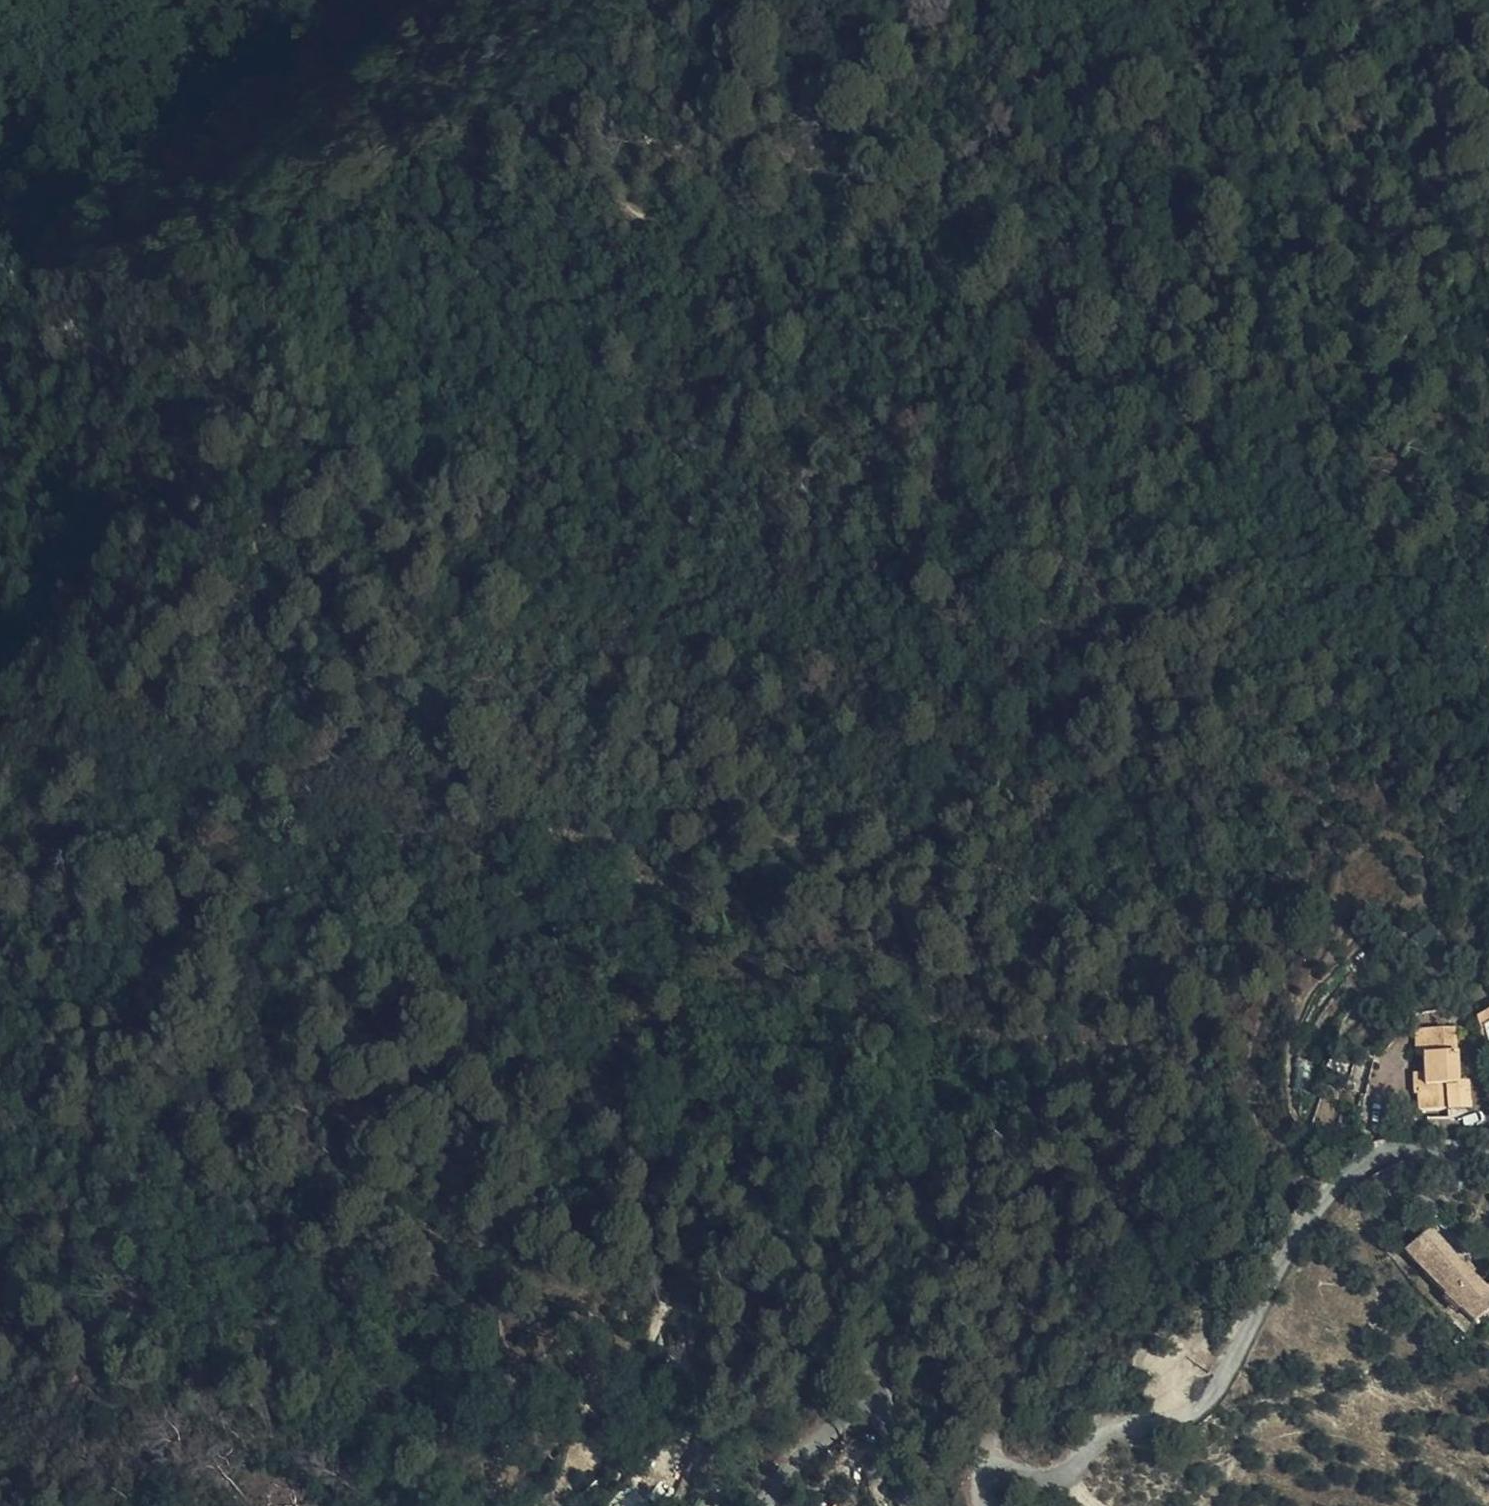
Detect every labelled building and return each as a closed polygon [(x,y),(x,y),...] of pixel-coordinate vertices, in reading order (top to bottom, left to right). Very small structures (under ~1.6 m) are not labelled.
[(1478,1030),(1488,1024),(1488,1010),(1474,1018),(1478,1030)] [(1454,1086),(1453,1083),(1451,1032),(1425,1032),(1427,1056),(1420,1057),(1420,1060),(1421,1076),(1411,1076),(1412,1096),(1417,1097),(1417,1112),(1446,1110),(1445,1087),(1454,1086)] [(1427,1056),(1425,1032),(1412,1033),(1411,1060),(1420,1060),(1420,1057),(1427,1056)] [(1468,1082),(1453,1083),(1454,1086),(1445,1087),(1446,1110),(1446,1111),(1469,1110),(1468,1082)] [(1485,1289),(1467,1272),(1429,1229),(1403,1254),(1472,1325),(1488,1310),(1488,1293),(1485,1289)]
